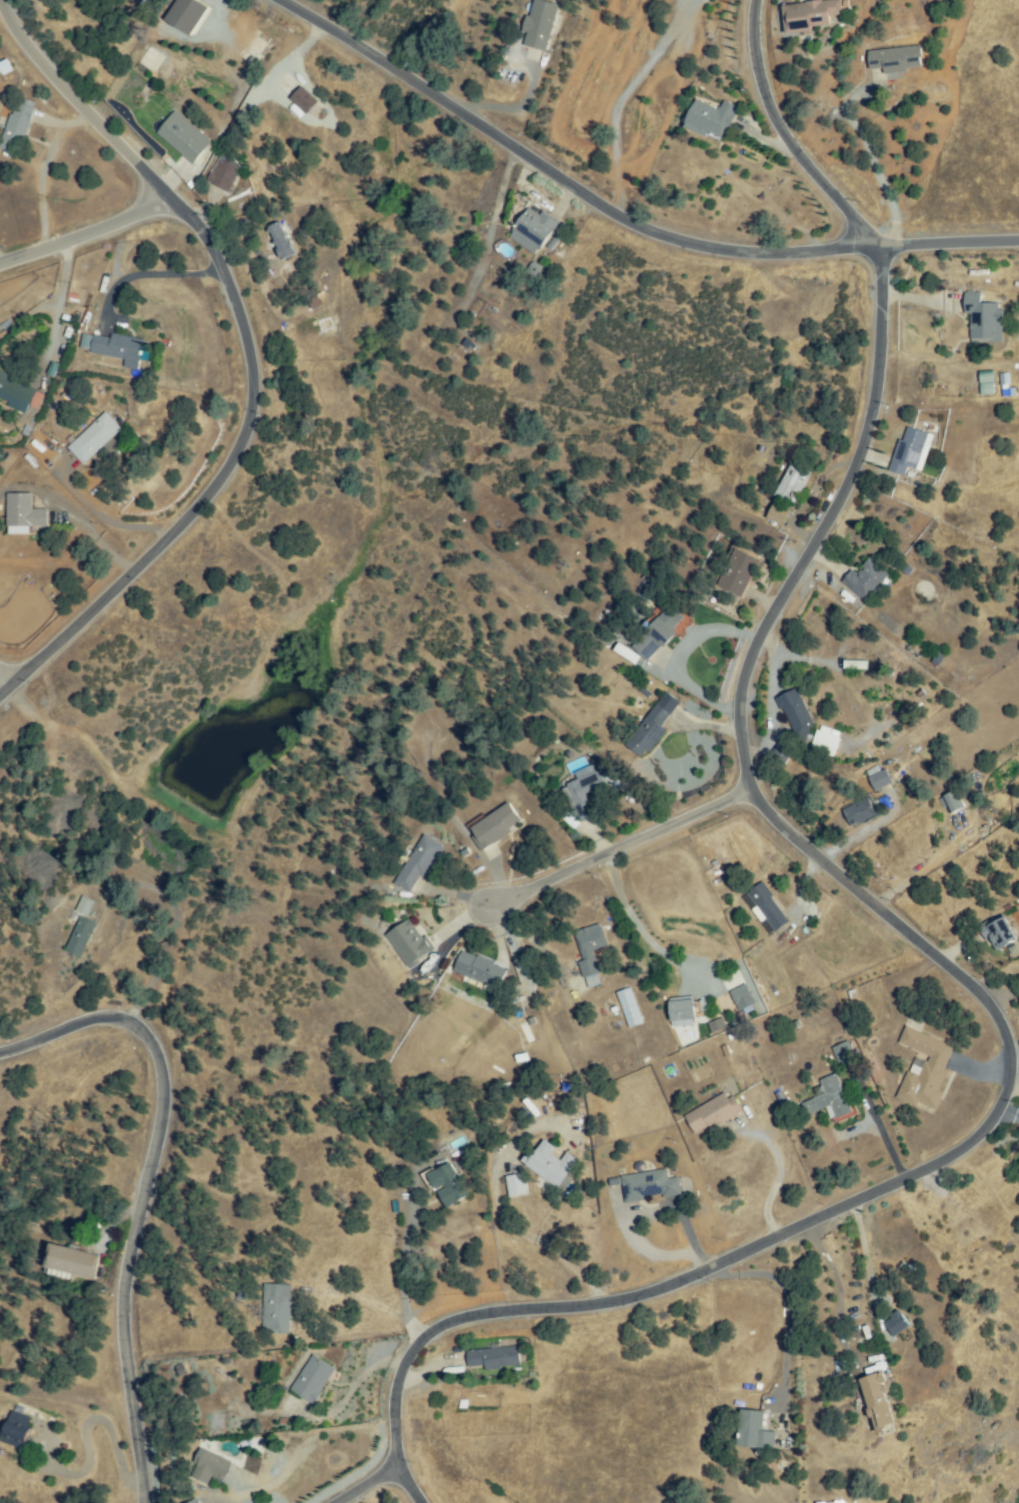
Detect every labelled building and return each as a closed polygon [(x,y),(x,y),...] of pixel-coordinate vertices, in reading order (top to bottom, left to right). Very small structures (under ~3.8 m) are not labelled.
[(190,36),(205,5),(194,0),(173,0),(162,23),(190,36)] [(536,0),(557,5),(545,49),(524,44),(536,0)] [(785,8),(828,0),(839,0),(842,14),(827,17),(828,25),(789,32),(785,8)] [(270,40),(255,31),(245,49),(260,57),(270,40)] [(872,72),(871,52),(920,48),(921,69),(872,72)] [(303,88),(320,105),(311,115),(293,99),(303,88)] [(2,147),(18,101),(35,107),(19,153),(2,147)] [(696,101),(719,111),(723,102),(736,108),(722,141),(686,125),(696,101)] [(176,112),(211,143),(195,162),(159,132),(176,112)] [(224,159),(242,170),(228,193),(210,181),(224,159)] [(512,239),(529,208),(556,224),(539,254),(512,239)] [(283,260),(268,229),(281,222),(296,253),(283,260)] [(997,303),(1003,338),(974,343),(967,294),(979,293),(981,306),(997,303)] [(93,353),(94,341),(91,340),(91,348),(82,347),(83,335),(143,340),(140,367),(127,366),(127,356),(93,353)] [(993,392),(983,392),(983,372),(993,372),(993,392)] [(999,388),(1008,387),(1006,373),(998,373),(999,388)] [(29,412),(0,399),(0,374),(38,390),(29,412)] [(69,448),(106,413),(120,429),(84,463),(69,448)] [(904,475),(891,470),(907,428),(927,436),(915,467),(908,464),(904,475)] [(810,470),(798,493),(792,490),(786,501),(776,496),(797,456),(803,459),(800,465),(810,470)] [(30,495),(32,512),(44,511),(47,542),(39,543),(38,529),(12,532),(8,497),(30,495)] [(769,517),(775,504),(790,512),(784,524),(769,517)] [(736,548),(761,559),(743,596),(719,585),(736,548)] [(846,581),(871,558),(890,578),(865,601),(846,581)] [(673,607),(683,620),(671,629),(676,635),(646,659),(634,644),(651,630),(648,626),(673,607)] [(633,664),(638,656),(615,642),(610,651),(633,664)] [(797,690),(814,732),(798,739),(781,697),(797,690)] [(680,705),(644,757),(628,746),(665,693),(680,705)] [(826,756),(823,750),(816,753),(810,737),(833,728),(841,749),(826,756)] [(877,791),(870,778),(885,770),(892,783),(877,791)] [(586,796),(593,815),(579,820),(565,785),(599,772),(605,788),(586,796)] [(951,813),(944,796),(956,791),(963,808),(951,813)] [(868,798),(876,814),(853,826),(845,810),(868,798)] [(508,803),(521,822),(484,850),(470,831),(508,803)] [(396,881),(426,836),(442,847),(411,892),(396,881)] [(750,893),(763,884),(788,922),(775,930),(750,893)] [(94,904),(88,916),(77,910),(83,898),(94,904)] [(983,928),(1002,915),(1017,937),(998,950),(983,928)] [(82,919),(96,926),(81,957),(67,950),(82,919)] [(432,949),(411,966),(388,937),(408,920),(432,949)] [(602,931),(606,947),(591,950),(599,983),(589,985),(578,936),(602,931)] [(505,970),(498,988),(457,971),(464,953),(505,970)] [(746,985),(753,999),(740,1006),(733,992),(746,985)] [(629,990),(640,1022),(631,1025),(620,993),(629,990)] [(691,1025),(671,1023),(673,999),(706,1001),(705,1016),(692,1015),(691,1025)] [(923,1078),(931,1053),(901,1043),(905,1031),(954,1046),(934,1108),(900,1097),(907,1073),(923,1078)] [(835,1048),(848,1042),(855,1057),(842,1063),(835,1048)] [(834,1074),(852,1111),(834,1120),(827,1105),(809,1114),(804,1105),(829,1093),(823,1080),(834,1074)] [(727,1101),(733,1098),(740,1113),(697,1134),(687,1114),(724,1096),(727,1101)] [(545,1140),(555,1146),(549,1156),(561,1163),(566,1155),(577,1162),(562,1188),(523,1165),(530,1153),(535,1156),(545,1140)] [(449,1205),(441,1184),(430,1187),(426,1174),(453,1165),(465,1199),(449,1205)] [(665,1171),(666,1180),(678,1178),(680,1193),(627,1201),(623,1178),(665,1171)] [(508,1178),(522,1175),(526,1193),(511,1196),(508,1178)] [(96,1256),(92,1278),(48,1269),(53,1247),(96,1256)] [(264,1333),(267,1286),(290,1287),(287,1334),(264,1333)] [(891,1310),(896,1307),(909,1328),(889,1340),(881,1328),(896,1319),(891,1310)] [(518,1365),(470,1368),(469,1352),(517,1348),(518,1365)] [(314,1403),(292,1390),(312,1357),(334,1370),(314,1403)] [(880,1436),(864,1379),(880,1374),(897,1432),(880,1436)] [(761,1432),(774,1434),(772,1450),(738,1445),(743,1411),(763,1414),(761,1432)] [(23,1448),(4,1440),(14,1415),(33,1423),(23,1448)] [(197,1476),(199,1455),(229,1459),(226,1480),(197,1476)]
